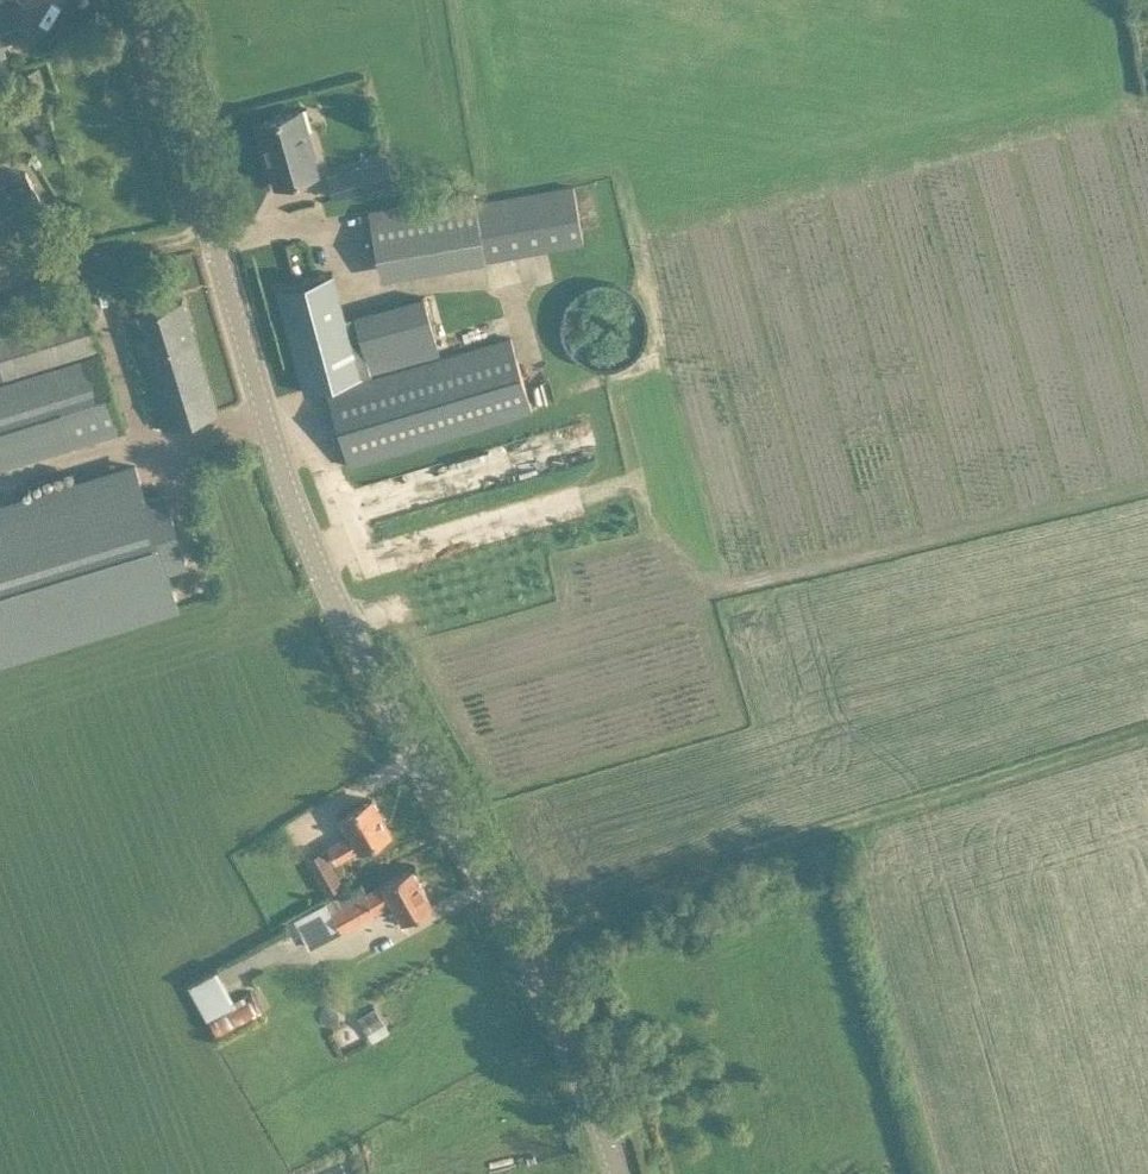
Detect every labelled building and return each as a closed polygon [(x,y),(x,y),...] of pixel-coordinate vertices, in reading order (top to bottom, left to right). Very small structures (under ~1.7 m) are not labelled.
[(6,53),(2,41),(28,34),(28,32),(19,3),(19,2),(17,2),(0,7),(0,55),(6,53)] [(39,66),(18,74),(24,90),(45,83),(39,66)] [(301,109),(255,122),(262,147),(265,146),(276,185),(316,173),(311,154),(314,153),(301,109)] [(387,158),(351,168),(357,189),(393,179),(387,158)] [(11,235),(8,231),(48,206),(25,171),(0,187),(0,242),(11,235)] [(377,255),(482,237),(485,259),(583,242),(573,186),(475,204),(474,193),(369,211),(377,255)] [(333,273),(276,288),(304,390),(325,384),(348,465),(371,458),(478,427),(532,411),(511,336),(371,376),(370,372),(440,352),(423,293),(345,313),(333,273)] [(4,377),(99,348),(82,291),(54,302),(58,316),(0,333),(0,365),(4,377)] [(563,325),(563,333),(565,339),(568,346),(573,353),(582,360),(590,363),(599,364),(608,363),(615,360),(622,354),(630,346),(634,337),(635,328),(635,319),(631,309),(625,302),(619,296),(610,293),(599,291),(588,293),(577,299),(570,306),(565,315),(563,325)] [(128,315),(135,338),(163,428),(217,411),(183,298),(128,315)] [(0,382),(0,467),(124,429),(100,351),(0,382)] [(0,503),(0,659),(178,604),(167,571),(187,565),(164,493),(146,498),(135,462),(0,503)] [(372,798),(351,810),(340,816),(350,834),(328,847),(336,861),(359,848),(359,849),(391,831),(372,798)] [(325,847),(307,857),(325,890),(343,881),(325,847)] [(362,884),(296,922),(310,947),(343,928),(344,930),(392,902),(403,921),(432,904),(411,867),(382,884),(367,893),(362,884)] [(207,1019),(209,1018),(218,1034),(262,1009),(251,989),(234,999),(217,968),(188,984),(207,1019)] [(359,1028),(368,1044),(389,1032),(371,1002),(359,1009),(362,1014),(357,1017),(362,1026),(359,1028)]
